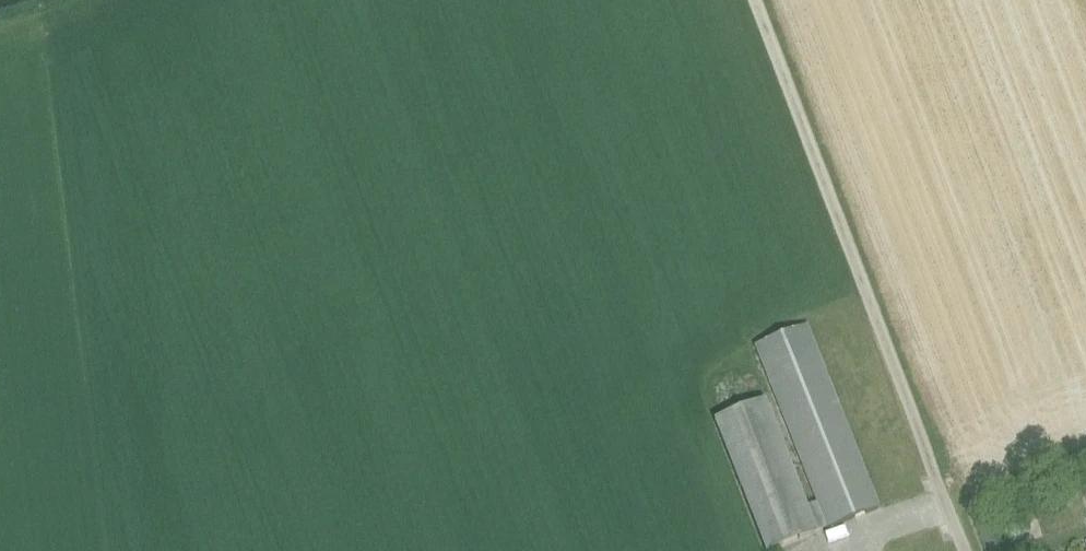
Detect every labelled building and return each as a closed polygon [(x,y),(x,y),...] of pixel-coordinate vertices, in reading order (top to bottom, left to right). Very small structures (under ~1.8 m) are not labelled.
[(807,326),(756,346),(818,502),(807,507),(765,402),(715,422),(766,550),(774,550),(817,534),(816,532),(828,527),(829,530),(879,510),(807,326)] [(1013,542),(1028,536),(1024,524),(1008,530),(1013,542)]
